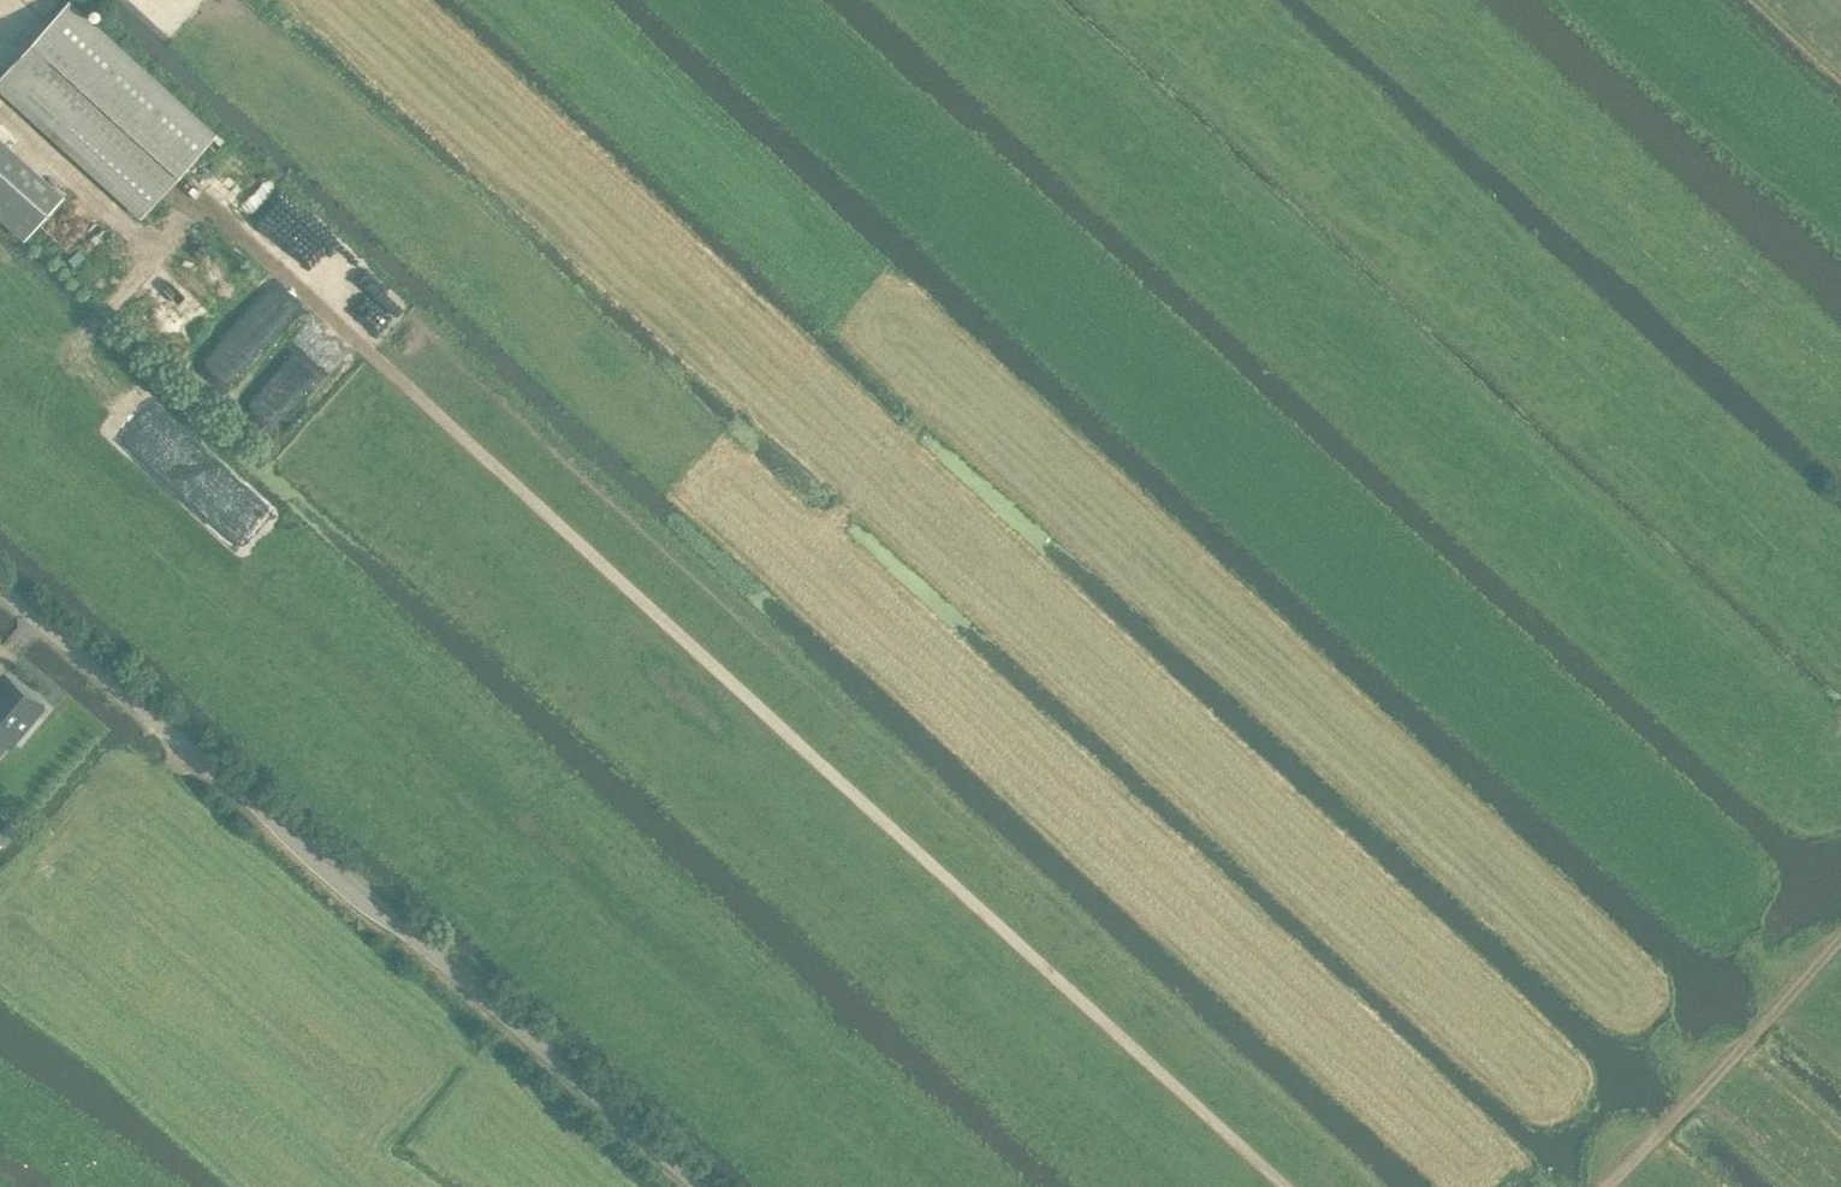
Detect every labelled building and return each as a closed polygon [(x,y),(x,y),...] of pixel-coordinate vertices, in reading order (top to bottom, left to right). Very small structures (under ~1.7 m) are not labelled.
[(0,80),(0,86),(143,215),(215,135),(69,3),(0,80)] [(25,237),(64,194),(0,137),(0,215),(25,237)] [(42,708),(3,676),(0,680),(0,733),(12,744),(42,708)]
